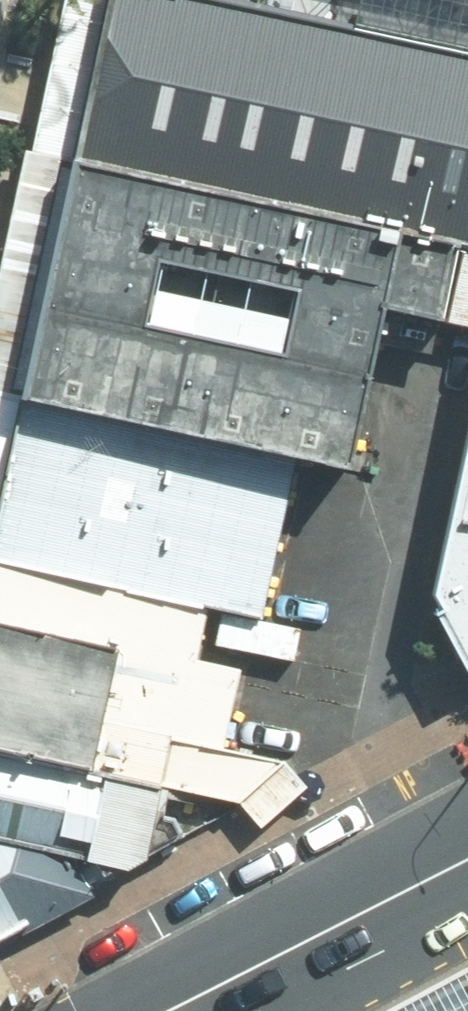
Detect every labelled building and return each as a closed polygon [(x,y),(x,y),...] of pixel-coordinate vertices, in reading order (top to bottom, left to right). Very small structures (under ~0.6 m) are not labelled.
[(23,395),(75,159),(109,0),(56,0),(20,157),(11,155),(0,211),(0,502),(23,395)] [(75,159),(461,242),(467,244),(467,54),(216,0),(109,0),(75,159)] [(295,454),(355,467),(389,309),(444,321),(461,242),(75,159),(23,395),(295,454)] [(260,616),(295,454),(23,395),(0,502),(0,561),(207,605),(260,616)] [(467,657),(467,434),(435,594),(467,657)] [(284,765),(228,752),(242,669),(199,661),(207,605),(0,561),(0,626),(118,650),(93,771),(161,787),(239,803),(284,765)] [(93,771),(118,650),(0,626),(0,752),(93,771)] [(56,858),(85,863),(84,869),(127,877),(143,866),(161,787),(93,771),(0,752),(0,847),(56,858)] [(386,1010),(467,1010),(467,967),(386,1010)]
